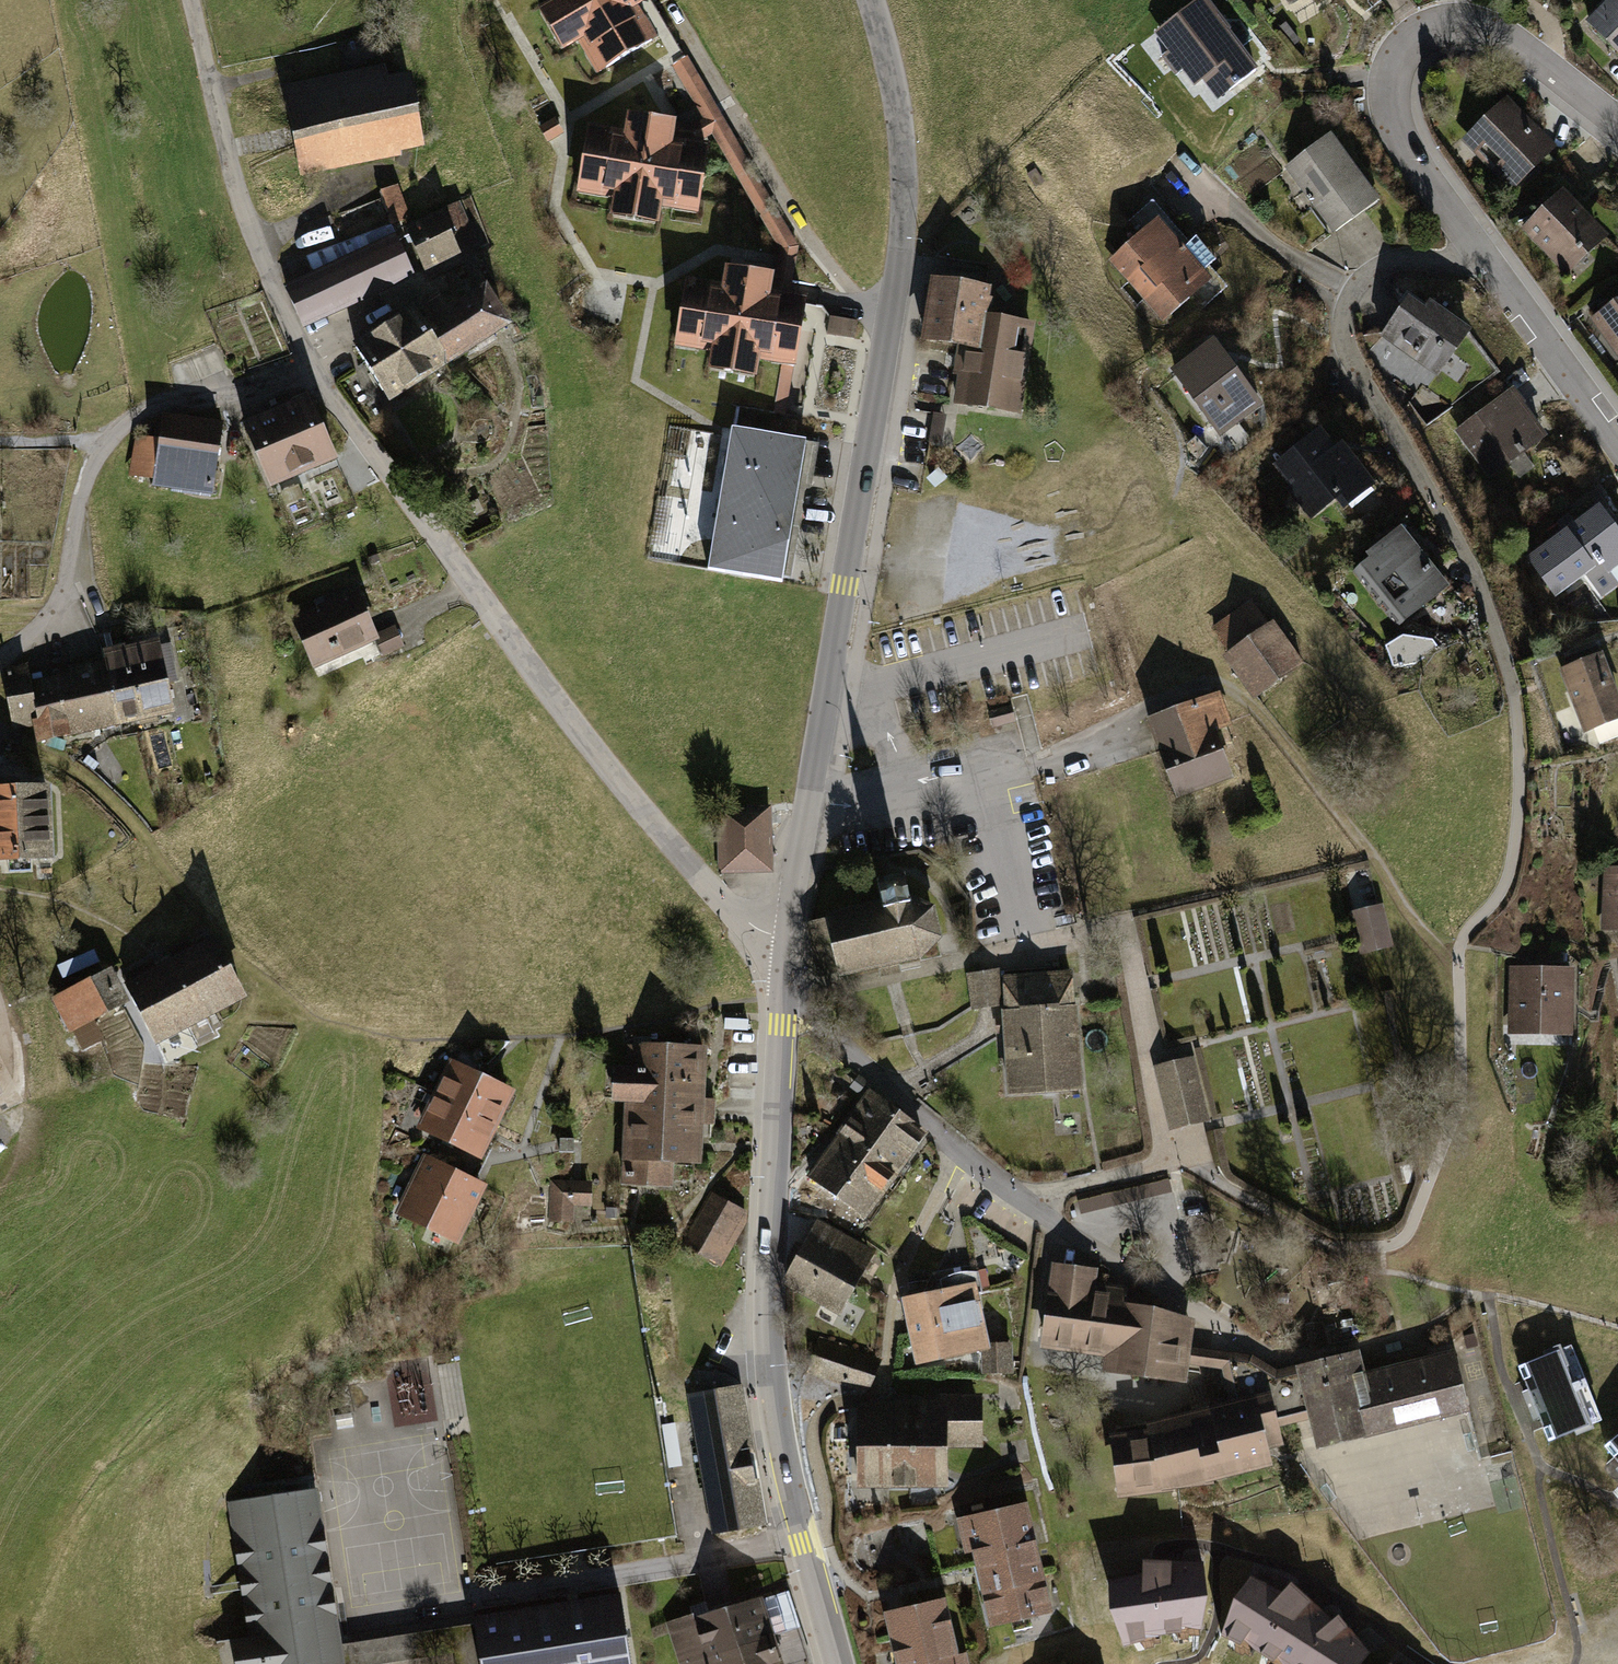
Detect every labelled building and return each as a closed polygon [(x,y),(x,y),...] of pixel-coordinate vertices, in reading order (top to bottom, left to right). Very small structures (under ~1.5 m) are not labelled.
[(539,9),(565,53),(578,46),(597,77),(659,40),(640,9),(655,0),(554,0),(539,9)] [(1160,32),(1170,46),(1156,56),(1172,77),(1179,72),(1206,108),(1256,70),(1204,0),(1202,0),(1160,32)] [(1288,10),(1304,0),(1281,0),(1288,10)] [(1586,23),(1617,54),(1617,0),(1609,0),(1586,23)] [(799,247),(687,55),(673,65),(703,120),(694,125),(677,122),(675,140),(697,144),(712,136),(780,250),(776,276),(773,293),(791,296),(799,247)] [(385,65),(283,86),(301,178),(403,159),(402,154),(425,149),(411,75),(388,79),(385,65)] [(1557,150),(1508,97),(1460,143),(1510,195),(1557,150)] [(625,132),(588,126),(577,194),(614,201),(610,218),(660,226),(662,209),(699,215),(710,146),(697,144),(675,140),(677,122),(628,114),(625,132)] [(555,119),(539,128),(548,143),(564,134),(555,119)] [(1329,236),(1378,202),(1332,138),(1284,172),(1329,236)] [(398,185),(378,192),(390,225),(392,225),(411,218),(398,185)] [(1568,277),(1610,239),(1562,190),(1521,231),(1568,277)] [(438,213),(405,229),(425,273),(462,256),(460,253),(479,245),(460,202),(437,212),(438,213)] [(1157,221),(1110,262),(1165,325),(1212,283),(1203,272),(1215,262),(1195,238),(1182,249),(1157,221)] [(313,273),(284,286),(304,329),(416,279),(392,225),(390,225),(306,256),(313,273)] [(723,285),(688,279),(675,348),(711,354),(709,371),(758,379),(761,364),(782,367),(793,369),(797,370),(810,300),(791,296),(773,293),(776,276),(726,267),(723,285)] [(600,280),(594,307),(619,312),(624,285),(600,280)] [(991,290),(929,280),(919,344),(956,352),(951,376),(956,377),(952,406),(1018,419),(1034,324),(986,318),(991,290)] [(414,307),(353,346),(390,405),(514,328),(488,287),(448,311),(439,294),(415,309),(414,307)] [(1424,309),(1408,299),(1380,338),(1438,378),(1470,331),(1430,301),(1424,309)] [(1589,322),(1617,359),(1617,301),(1589,322)] [(858,322),(830,316),(828,334),(855,340),(858,322)] [(1212,342),(1171,370),(1219,439),(1260,411),(1212,342)] [(793,369),(782,367),(774,412),(786,415),(793,369)] [(1514,390),(1454,433),(1488,479),(1508,465),(1521,482),(1536,470),(1526,452),(1544,440),(1514,390)] [(309,396),(240,424),(270,491),(338,462),(309,396)] [(222,422),(162,414),(158,440),(136,436),(129,477),(153,481),(152,487),(213,495),(222,422)] [(956,417),(935,414),(931,446),(952,448),(956,417)] [(807,443),(731,430),(706,571),(782,584),(807,443)] [(1333,449),(1318,432),(1271,470),(1288,491),(1284,494),(1309,524),(1333,504),(1342,514),(1376,486),(1341,443),(1333,449)] [(1525,559),(1556,598),(1585,578),(1599,598),(1617,585),(1610,575),(1617,570),(1617,536),(1597,507),(1525,559)] [(1449,588),(1402,529),(1364,556),(1367,560),(1354,572),(1399,628),(1449,588)] [(356,589),(289,618),(313,671),(379,641),(376,634),(356,589)] [(1249,600),(1209,629),(1227,654),(1220,659),(1253,703),(1304,666),(1271,622),(1268,625),(1249,600)] [(395,626),(376,634),(379,641),(385,655),(404,648),(395,626)] [(27,666),(5,670),(2,674),(12,729),(17,730),(31,728),(37,744),(176,716),(158,642),(126,650),(125,647),(102,651),(104,661),(69,667),(71,674),(30,681),(27,666)] [(1559,670),(1584,735),(1617,723),(1617,698),(1602,655),(1559,670)] [(1223,694),(1148,721),(1177,801),(1239,779),(1222,731),(1235,727),(1223,694)] [(1010,707),(989,712),(993,725),(1013,720),(1010,707)] [(0,791),(0,866),(55,864),(52,789),(0,791)] [(773,874),(772,807),(718,808),(719,875),(764,874),(773,874)] [(1617,933),(1617,869),(1604,868),(1601,932),(1617,933)] [(882,903),(827,917),(827,919),(807,924),(818,980),(839,975),(840,980),(922,962),(944,940),(936,908),(909,897),(905,876),(877,882),(882,903)] [(1386,905),(1353,913),(1363,956),(1394,949),(1386,905)] [(215,938),(123,985),(155,1047),(248,1001),(215,938)] [(1508,1036),(1574,1037),(1574,970),(1510,969),(1508,1036)] [(112,970),(52,998),(70,1035),(73,1032),(82,1050),(102,1041),(93,1024),(131,1005),(112,970)] [(999,970),(967,974),(972,1012),(1003,1007),(999,970)] [(1074,972),(1003,977),(1007,1012),(1002,1012),(1009,1099),(1085,1093),(1080,1006),(1077,1006),(1074,972)] [(708,1050),(625,1047),(624,1069),(613,1069),(612,1106),(625,1106),(623,1187),(674,1191),(674,1168),(701,1169),(708,1050)] [(1195,1056),(1153,1067),(1170,1131),(1211,1120),(1195,1056)] [(517,1094),(450,1060),(415,1130),(485,1163),(517,1094)] [(870,1091),(808,1177),(868,1221),(931,1134),(870,1091)] [(490,1189),(423,1157),(394,1217),(461,1249),(490,1189)] [(1170,1180),(1079,1202),(1082,1215),(1172,1194),(1170,1180)] [(593,1182),(551,1181),(547,1223),(574,1224),(575,1207),(591,1208),(593,1182)] [(749,1212),(710,1192),(681,1246),(722,1268),(748,1223),(749,1212)] [(878,1251),(818,1220),(783,1286),(840,1318),(878,1251)] [(1099,1271),(1052,1266),(1042,1350),(1108,1360),(1106,1374),(1189,1387),(1191,1369),(1193,1350),(1197,1322),(1131,1308),(1133,1293),(1096,1289),(1099,1271)] [(975,1284),(903,1300),(918,1367),(982,1353),(991,1351),(990,1345),(975,1284)] [(882,1358),(819,1338),(808,1375),(861,1393),(872,1388),(882,1358)] [(991,1351),(982,1353),(983,1376),(1013,1376),(1013,1344),(990,1345),(991,1351)] [(1577,1347),(1527,1368),(1541,1401),(1558,1443),(1605,1422),(1577,1347)] [(1222,1372),(1229,1406),(1244,1402),(1232,1365),(1249,1367),(1278,1384),(1302,1379),(1300,1369),(1280,1372),(1253,1356),(1193,1350),(1191,1369),(1222,1372)] [(1365,1353),(1300,1369),(1302,1379),(1319,1449),(1473,1413),(1459,1352),(1370,1373),(1365,1353)] [(713,1537),(771,1528),(745,1387),(685,1397),(713,1537)] [(869,1402),(857,1413),(858,1490),(951,1491),(950,1450),(983,1450),(983,1395),(941,1394),(941,1402),(869,1402)] [(1152,1435),(1114,1440),(1121,1491),(1171,1485),(1171,1483),(1212,1478),(1211,1473),(1268,1460),(1263,1444),(1285,1438),(1274,1395),(1244,1402),(1229,1406),(1151,1427),(1152,1435)] [(235,1500),(240,1539),(234,1540),(248,1631),(255,1629),(256,1636),(216,1642),(219,1663),(336,1663),(334,1645),(330,1618),(336,1617),(323,1526),(316,1527),(310,1490),(235,1500)] [(1029,1505),(958,1522),(967,1555),(972,1554),(992,1632),(1057,1617),(1029,1505)] [(1118,1592),(1134,1652),(1163,1644),(1189,1640),(1189,1626),(1209,1626),(1208,1567),(1150,1567),(1150,1574),(1150,1583),(1118,1592)] [(1260,1588),(1232,1644),(1251,1652),(1259,1641),(1270,1650),(1286,1663),(1375,1663),(1381,1659),(1346,1631),(1340,1625),(1296,1594),(1260,1588)] [(665,1624),(678,1663),(812,1663),(787,1591),(695,1620),(693,1615),(665,1624)] [(621,1598),(474,1622),(475,1623),(481,1663),(631,1663),(621,1598)] [(885,1615),(898,1663),(971,1663),(969,1655),(960,1657),(946,1600),(885,1615)] [(334,1645),(336,1663),(394,1663),(456,1656),(457,1663),(481,1663),(475,1623),(334,1645)]
